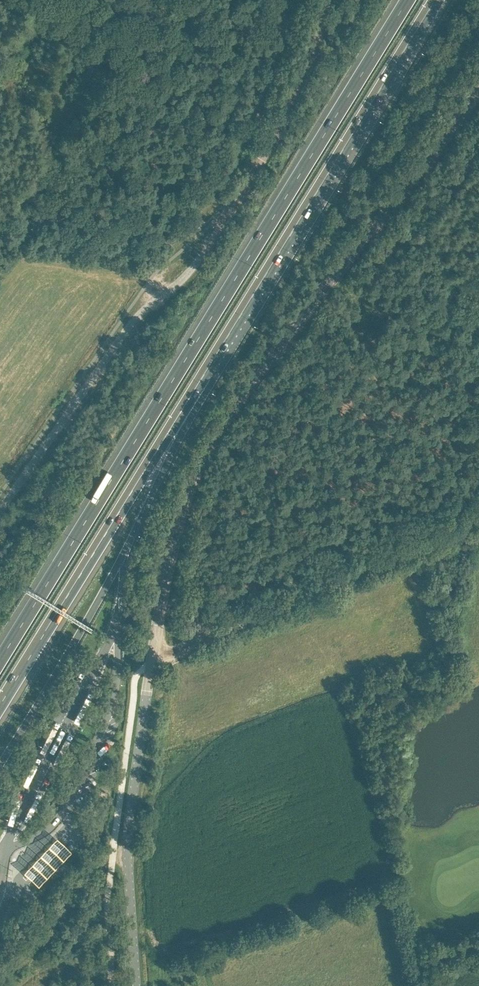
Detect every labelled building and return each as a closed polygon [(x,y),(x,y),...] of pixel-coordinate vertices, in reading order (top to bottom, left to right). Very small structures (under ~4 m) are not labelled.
[(56,840),(23,874),(37,888),(70,853),(56,840)]
